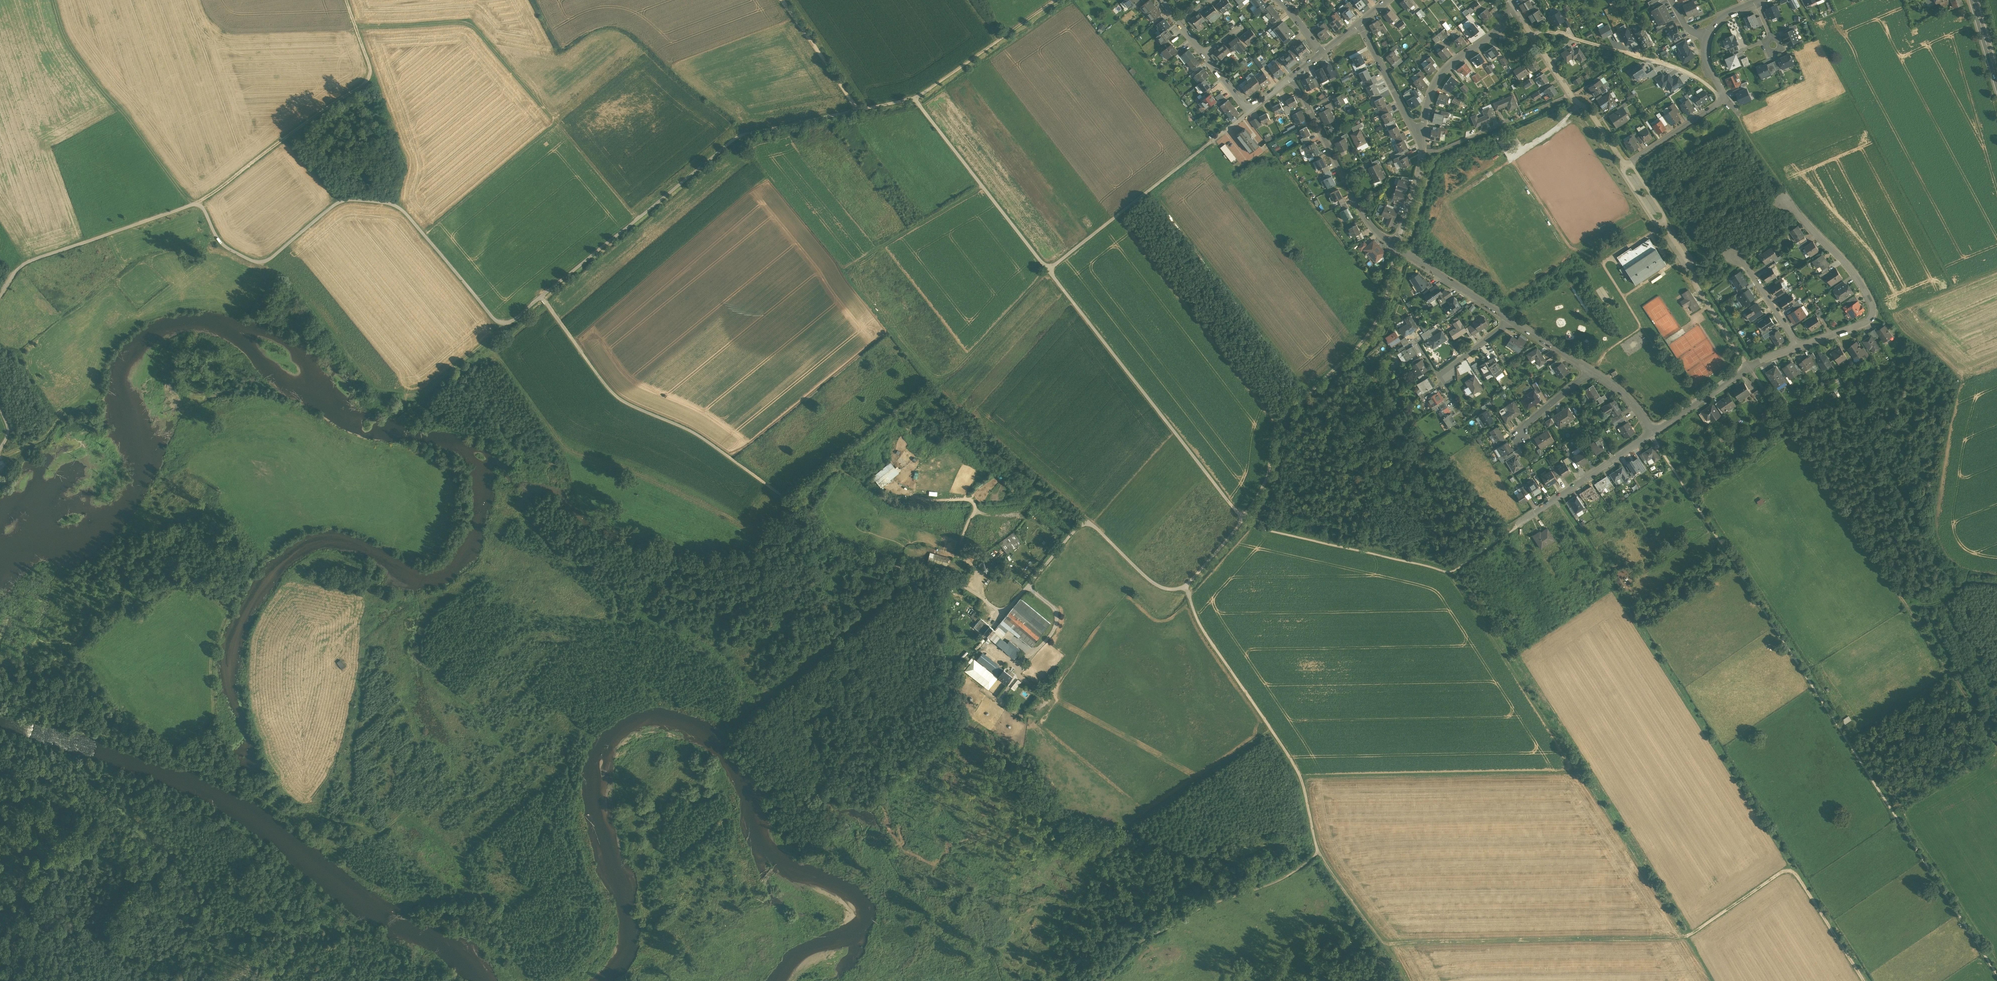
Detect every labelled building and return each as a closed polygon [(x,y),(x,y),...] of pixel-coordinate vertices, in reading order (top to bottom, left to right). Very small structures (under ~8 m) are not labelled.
[(1141,7),(1146,14),(1155,7),(1150,0),(1149,0),(1145,4),(1141,7)] [(1216,4),(1216,5),(1221,11),(1223,13),(1232,6),(1228,0),(1222,0),(1216,4)] [(1354,3),(1357,7),(1360,10),(1367,5),(1363,0),(1358,0),(1357,1),(1354,3)] [(1409,0),(1403,0),(1400,3),(1406,11),(1410,7),(1413,5),(1409,0)] [(1529,0),(1522,0),(1523,3),(1519,5),(1522,11),(1527,8),(1527,9),(1532,6),(1529,0)] [(1788,1),(1793,10),(1800,6),(1797,0),(1790,0),(1788,1)] [(1264,4),(1262,1),(1256,6),(1257,8),(1253,12),(1256,16),(1262,11),(1267,7),(1265,4),(1264,4)] [(1689,3),(1683,5),(1685,11),(1695,7),(1693,1),(1689,3)] [(1477,2),(1472,6),(1475,11),(1481,6),(1477,2)] [(1280,17),(1270,4),(1267,7),(1262,11),(1265,14),(1266,14),(1272,22),(1272,23),(1275,21),(1280,17)] [(1654,9),(1651,11),(1655,18),(1667,11),(1663,4),(1654,9)] [(1212,5),(1203,12),(1209,20),(1214,15),(1217,18),(1221,15),(1214,7),(1212,5)] [(1777,6),(1773,8),(1771,7),(1767,9),(1768,10),(1771,18),(1776,16),(1778,17),(1780,16),(1780,14),(1777,6)] [(1146,14),(1152,21),(1161,14),(1155,7),(1146,14)] [(1695,7),(1685,11),(1688,16),(1693,14),(1698,12),(1695,7)] [(1351,10),(1349,8),(1347,9),(1342,13),(1345,17),(1347,20),(1355,15),(1351,10)] [(1491,16),(1486,9),(1480,14),(1484,18),(1483,20),(1484,22),(1491,16)] [(1390,10),(1384,15),(1390,23),(1396,18),(1390,10)] [(1533,13),(1529,16),(1532,21),(1534,22),(1537,20),(1539,24),(1541,24),(1545,21),(1539,10),(1533,13)] [(1563,21),(1558,10),(1553,13),(1553,14),(1550,16),(1553,23),(1555,25),(1563,21)] [(1667,11),(1655,18),(1659,25),(1662,23),(1671,18),(1667,11)] [(1209,20),(1203,12),(1201,14),(1205,20),(1206,22),(1209,20)] [(1202,23),(1205,20),(1201,14),(1199,13),(1191,19),(1195,24),(1197,27),(1202,23)] [(1471,23),(1475,20),(1469,13),(1465,16),(1471,23)] [(1152,21),(1154,23),(1158,20),(1163,16),(1161,14),(1152,21)] [(1754,14),(1749,16),(1744,17),(1747,24),(1744,26),(1746,30),(1749,29),(1749,27),(1752,25),(1752,26),(1758,23),(1756,18),(1754,14)] [(1335,19),(1330,23),(1333,27),(1333,28),(1335,31),(1342,25),(1340,22),(1337,18),(1335,19)] [(1170,26),(1165,19),(1160,22),(1157,24),(1163,32),(1166,29),(1170,26)] [(1377,21),(1369,26),(1372,29),(1375,33),(1380,30),(1382,28),(1381,26),(1377,21)] [(1403,21),(1397,25),(1400,29),(1406,25),(1403,21)] [(1293,33),(1283,22),(1279,25),(1276,27),(1277,27),(1280,32),(1275,36),(1278,40),(1280,39),(1287,34),(1288,36),(1293,33)] [(1674,23),(1667,27),(1671,34),(1678,30),(1674,23)] [(1478,31),(1473,24),(1467,29),(1471,34),(1469,35),(1471,37),(1478,31)] [(1603,38),(1613,33),(1608,24),(1598,29),(1603,38)] [(1326,30),(1324,28),(1323,29),(1318,33),(1321,37),(1320,38),(1323,41),(1330,35),(1326,30)] [(1619,32),(1625,44),(1630,42),(1633,40),(1631,38),(1626,28),(1619,32)] [(1652,44),(1643,29),(1640,31),(1639,28),(1634,30),(1639,40),(1641,39),(1643,42),(1641,42),(1644,48),(1652,44)] [(1163,32),(1157,36),(1162,43),(1163,43),(1168,39),(1172,36),(1166,29),(1163,32)] [(1250,29),(1241,36),(1248,46),(1258,38),(1250,29)] [(1440,32),(1440,33),(1445,39),(1450,35),(1447,31),(1446,32),(1444,29),(1440,32)] [(1791,30),(1783,34),(1784,36),(1783,36),(1785,40),(1797,35),(1794,29),(1791,30)] [(1678,30),(1671,34),(1675,41),(1682,37),(1678,30)] [(1733,35),(1727,38),(1728,40),(1724,41),(1727,48),(1737,44),(1739,43),(1736,36),(1734,37),(1733,35)] [(1797,35),(1785,40),(1787,44),(1788,46),(1796,42),(1799,41),(1797,35)] [(1238,38),(1246,48),(1248,46),(1241,36),(1238,38)] [(1291,40),(1288,36),(1282,41),(1285,45),(1291,40)] [(1466,43),(1460,36),(1454,41),(1458,46),(1456,47),(1458,49),(1466,43)] [(1632,47),(1638,44),(1634,36),(1631,38),(1633,40),(1630,42),(1632,47)] [(1237,37),(1228,44),(1233,50),(1233,51),(1238,47),(1242,52),(1246,48),(1238,38),(1237,37)] [(1684,39),(1677,44),(1679,49),(1686,45),(1687,45),(1684,39)] [(1302,42),(1294,48),(1300,55),(1302,58),(1310,52),(1302,42)] [(1167,47),(1162,51),(1167,58),(1175,53),(1177,51),(1171,44),(1167,47)] [(1224,44),(1215,52),(1219,57),(1221,59),(1230,52),(1225,46),(1224,44)] [(1737,44),(1729,47),(1731,53),(1739,49),(1737,44)] [(1291,49),(1295,54),(1298,57),(1300,55),(1294,48),(1292,45),(1290,47),(1291,49)] [(1686,45),(1679,49),(1683,55),(1680,57),(1683,62),(1694,56),(1691,51),(1690,51),(1686,45)] [(1498,54),(1493,47),(1494,47),(1493,46),(1485,52),(1486,54),(1488,53),(1492,58),(1499,54),(1498,53),(1498,54)] [(1445,47),(1438,52),(1444,60),(1451,55),(1445,47)] [(1571,47),(1562,53),(1567,61),(1572,58),(1572,59),(1577,56),(1574,52),(1571,47)] [(1586,58),(1579,48),(1574,52),(1577,56),(1581,62),(1586,58)] [(1192,54),(1189,50),(1185,53),(1182,55),(1187,62),(1194,57),(1193,57),(1191,54),(1192,54)] [(1393,52),(1386,57),(1392,64),(1399,58),(1396,55),(1396,56),(1394,53),(1393,52)] [(1290,54),(1285,58),(1283,55),(1281,57),(1280,57),(1283,61),(1288,68),(1297,61),(1293,56),(1291,53),(1290,54)] [(1353,58),(1355,62),(1355,63),(1356,66),(1358,66),(1364,62),(1365,62),(1360,54),(1355,56),(1353,58)] [(1479,54),(1471,59),(1476,68),(1479,66),(1479,65),(1484,61),(1479,54)] [(1740,64),(1736,54),(1726,59),(1731,69),(1740,64)] [(1785,56),(1783,57),(1782,57),(1779,58),(1779,59),(1781,64),(1782,68),(1783,69),(1788,66),(1789,64),(1793,62),(1793,60),(1793,58),(1791,58),(1789,54),(1785,56)] [(1184,64),(1187,62),(1182,55),(1180,57),(1179,57),(1184,64)] [(1200,64),(1194,57),(1187,62),(1193,70),(1200,64)] [(1504,57),(1500,60),(1504,66),(1508,63),(1504,57)] [(1747,57),(1741,59),(1744,67),(1750,64),(1747,57)] [(1239,63),(1243,68),(1248,63),(1245,59),(1239,63)] [(1779,59),(1773,62),(1776,70),(1782,68),(1781,64),(1779,59)] [(1535,60),(1526,66),(1527,68),(1529,66),(1533,72),(1540,68),(1540,67),(1535,60)] [(1269,68),(1271,71),(1277,78),(1284,72),(1278,65),(1276,62),(1269,68)] [(1432,64),(1431,62),(1429,64),(1424,68),(1427,72),(1426,72),(1429,75),(1436,69),(1435,68),(1432,64)] [(1773,62),(1767,65),(1770,72),(1776,70),(1773,62)] [(1262,65),(1263,67),(1268,73),(1271,71),(1269,68),(1265,63),(1262,65)] [(1471,70),(1465,64),(1465,63),(1457,70),(1459,72),(1461,70),(1465,75),(1471,70)] [(1335,75),(1329,64),(1322,68),(1328,78),(1335,75)] [(1646,74),(1640,64),(1629,72),(1631,76),(1633,74),(1637,80),(1642,77),(1646,74)] [(1762,66),(1760,65),(1757,67),(1762,78),(1766,76),(1767,74),(1770,73),(1770,72),(1767,65),(1767,64),(1762,66)] [(1490,65),(1485,68),(1489,74),(1494,71),(1490,65)] [(1528,73),(1522,65),(1513,71),(1518,79),(1528,73)] [(1322,68),(1315,71),(1321,82),(1328,78),(1322,68)] [(1198,73),(1195,75),(1201,82),(1205,79),(1209,76),(1203,69),(1198,73)] [(1367,69),(1359,73),(1361,77),(1361,76),(1364,81),(1365,84),(1366,83),(1366,84),(1368,82),(1366,80),(1371,77),(1367,69)] [(1654,69),(1646,74),(1650,79),(1657,74),(1654,69)] [(1549,81),(1548,81),(1544,74),(1544,73),(1535,79),(1536,81),(1538,80),(1542,85),(1549,81)] [(1264,74),(1257,79),(1262,85),(1263,87),(1267,85),(1266,84),(1270,81),(1264,74)] [(1419,78),(1416,74),(1411,78),(1414,82),(1417,86),(1419,89),(1426,84),(1422,79),(1421,76),(1419,78)] [(1477,74),(1472,77),(1476,83),(1480,80),(1477,74)] [(1671,91),(1675,89),(1671,82),(1672,81),(1670,77),(1668,74),(1664,77),(1662,74),(1656,79),(1658,82),(1660,81),(1662,85),(1665,83),(1671,91)] [(1736,75),(1726,79),(1728,83),(1730,83),(1731,85),(1730,85),(1732,88),(1740,84),(1740,83),(1741,83),(1739,78),(1738,79),(1736,75)] [(1254,76),(1247,81),(1248,83),(1254,91),(1257,89),(1260,87),(1259,87),(1262,85),(1257,79),(1254,76)] [(1458,82),(1451,77),(1451,76),(1445,85),(1447,86),(1448,84),(1453,88),(1458,82)] [(1310,77),(1302,81),(1307,90),(1315,86),(1312,80),(1310,77)] [(1672,81),(1671,82),(1675,89),(1683,84),(1678,77),(1672,81)] [(1201,82),(1198,85),(1203,92),(1204,92),(1206,89),(1210,87),(1210,86),(1205,79),(1201,82)] [(1526,88),(1532,84),(1529,79),(1523,83),(1526,88)] [(1595,83),(1588,87),(1591,92),(1603,84),(1600,80),(1595,83)] [(1368,82),(1366,84),(1363,85),(1364,88),(1367,87),(1369,91),(1368,91),(1370,95),(1379,91),(1374,83),(1369,85),(1368,82)] [(1248,83),(1242,88),(1243,89),(1248,96),(1254,91),(1248,83)] [(1447,86),(1445,85),(1443,87),(1450,93),(1453,88),(1448,84),(1447,86)] [(1462,86),(1460,88),(1465,93),(1469,90),(1464,84),(1462,86)] [(1603,84),(1591,92),(1594,96),(1601,92),(1606,88),(1603,84)] [(1553,85),(1544,91),(1545,93),(1546,93),(1547,95),(1544,97),(1546,100),(1558,93),(1553,86),(1553,85)] [(1741,88),(1733,91),(1735,96),(1737,95),(1737,94),(1741,93),(1740,91),(1743,90),(1741,88)] [(1743,90),(1740,91),(1741,93),(1737,94),(1737,95),(1741,104),(1751,99),(1752,98),(1750,95),(1749,94),(1746,89),(1743,90)] [(1380,94),(1379,91),(1370,95),(1371,96),(1368,97),(1370,100),(1380,94)] [(1538,91),(1532,95),(1533,97),(1535,100),(1541,96),(1540,94),(1538,91)] [(1703,91),(1693,97),(1695,100),(1698,105),(1699,105),(1704,101),(1705,103),(1707,101),(1706,100),(1708,98),(1707,96),(1708,95),(1706,92),(1704,93),(1703,91)] [(1344,93),(1332,99),(1337,108),(1343,105),(1345,111),(1350,108),(1347,102),(1345,104),(1343,99),(1346,97),(1344,93)] [(1603,98),(1597,101),(1603,109),(1608,105),(1610,108),(1616,104),(1609,93),(1603,98)] [(1206,98),(1201,101),(1206,108),(1216,101),(1210,94),(1206,98)] [(1448,97),(1440,94),(1436,104),(1439,105),(1440,102),(1445,104),(1448,97)] [(1513,95),(1494,104),(1496,109),(1508,104),(1510,110),(1517,107),(1513,95)] [(1294,96),(1286,100),(1289,105),(1290,107),(1292,106),(1297,103),(1294,96)] [(1412,97),(1407,100),(1410,104),(1409,105),(1412,108),(1419,103),(1416,98),(1414,96),(1412,97)] [(1383,97),(1375,101),(1376,105),(1377,104),(1379,109),(1382,108),(1383,111),(1391,107),(1390,103),(1387,105),(1383,97)] [(1461,101),(1455,97),(1452,102),(1458,106),(1461,101)] [(1218,107),(1220,106),(1227,100),(1225,98),(1220,102),(1216,105),(1218,107)] [(1220,106),(1226,113),(1233,107),(1228,100),(1227,100),(1220,106)] [(1687,100),(1680,105),(1683,108),(1682,109),(1684,112),(1685,111),(1687,114),(1694,110),(1691,105),(1688,100),(1687,100)] [(1331,102),(1324,106),(1326,109),(1328,108),(1329,110),(1334,108),(1331,102)] [(1280,103),(1273,107),(1276,114),(1283,110),(1282,108),(1280,103)] [(1673,104),(1669,107),(1671,110),(1673,109),(1675,113),(1678,111),(1673,104)] [(1226,113),(1225,113),(1228,117),(1229,116),(1231,118),(1232,119),(1235,116),(1238,113),(1237,111),(1233,107),(1226,113)] [(1383,111),(1381,112),(1384,119),(1386,123),(1394,119),(1390,111),(1393,109),(1391,107),(1383,111)] [(1618,111),(1613,114),(1613,113),(1609,116),(1617,127),(1628,120),(1625,115),(1627,114),(1623,108),(1623,107),(1618,111)] [(1326,109),(1319,113),(1325,124),(1325,123),(1333,118),(1334,120),(1334,119),(1329,110),(1328,108),(1326,109)] [(1489,108),(1483,110),(1485,116),(1478,119),(1476,115),(1471,117),(1476,127),(1494,119),(1492,115),(1489,108)] [(1671,110),(1665,115),(1671,125),(1679,119),(1675,113),(1673,109),(1671,110)] [(1483,110),(1475,114),(1476,115),(1478,119),(1485,116),(1483,110)] [(1301,111),(1292,115),(1296,124),(1305,119),(1301,111)] [(1441,114),(1435,112),(1432,121),(1436,122),(1437,122),(1441,123),(1443,117),(1443,114),(1441,114)] [(1266,113),(1259,117),(1263,124),(1270,120),(1266,113)] [(1662,116),(1659,118),(1660,121),(1664,127),(1667,124),(1662,116)] [(1258,117),(1250,121),(1256,128),(1262,125),(1258,117)] [(1386,123),(1384,124),(1386,127),(1388,126),(1395,122),(1394,119),(1386,123)] [(1660,121),(1653,126),(1658,134),(1665,129),(1664,127),(1660,121)] [(1360,123),(1351,127),(1354,133),(1360,130),(1359,128),(1362,126),(1360,123)] [(1401,134),(1397,126),(1389,130),(1391,134),(1391,133),(1393,137),(1393,138),(1396,136),(1401,134)] [(1306,127),(1300,130),(1303,137),(1305,137),(1307,136),(1310,134),(1306,127)] [(1251,136),(1245,128),(1236,135),(1250,153),(1259,146),(1253,138),(1251,136)] [(1645,128),(1639,132),(1644,140),(1645,142),(1652,138),(1645,128)] [(1354,133),(1351,134),(1357,147),(1366,142),(1360,130),(1354,133)] [(1433,130),(1431,130),(1430,139),(1434,140),(1434,139),(1440,140),(1440,133),(1441,131),(1438,131),(1433,130)] [(1644,140),(1641,135),(1636,138),(1637,141),(1639,144),(1644,140)] [(1512,139),(1519,147),(1523,144),(1516,136),(1512,139)] [(1635,142),(1632,137),(1631,138),(1624,142),(1627,145),(1626,146),(1628,149),(1629,148),(1631,152),(1638,147),(1635,142)] [(1343,139),(1335,143),(1340,152),(1348,147),(1344,139),(1344,138),(1343,139)] [(1505,138),(1499,142),(1504,149),(1510,146),(1505,138)] [(1399,142),(1396,143),(1399,148),(1398,148),(1400,152),(1407,148),(1408,148),(1404,140),(1404,139),(1399,142)] [(1306,146),(1303,148),(1306,153),(1317,147),(1314,142),(1311,144),(1306,146)] [(1236,158),(1225,144),(1220,148),(1231,162),(1236,158)] [(1317,147),(1306,153),(1308,157),(1308,158),(1309,157),(1309,158),(1312,156),(1318,153),(1319,152),(1317,147)] [(1350,150),(1348,147),(1340,152),(1339,152),(1341,156),(1347,153),(1346,152),(1350,150)] [(1407,148),(1400,152),(1395,155),(1396,158),(1402,155),(1406,153),(1409,151),(1407,148)] [(1403,158),(1400,160),(1402,164),(1401,165),(1403,168),(1411,164),(1407,156),(1403,158)] [(1322,158),(1314,162),(1315,162),(1319,169),(1318,169),(1318,170),(1321,168),(1326,165),(1322,158)] [(1373,165),(1369,168),(1376,181),(1380,179),(1379,178),(1380,177),(1383,175),(1377,163),(1373,165)] [(1327,178),(1325,179),(1328,184),(1326,185),(1328,188),(1336,184),(1332,176),(1327,178)] [(1383,183),(1380,177),(1379,178),(1380,179),(1376,181),(1373,183),(1375,187),(1383,183)] [(1401,180),(1399,179),(1397,185),(1396,185),(1396,186),(1395,189),(1406,193),(1409,182),(1408,182),(1401,180)] [(1339,189),(1330,193),(1332,197),(1333,196),(1336,201),(1338,200),(1342,198),(1339,189)] [(1406,193),(1395,189),(1394,192),(1394,193),(1392,199),(1395,200),(1401,202),(1403,203),(1406,193)] [(1392,209),(1386,206),(1382,215),(1388,218),(1386,224),(1391,226),(1397,211),(1392,209)] [(1344,210),(1341,212),(1344,217),(1342,217),(1344,220),(1352,216),(1348,208),(1344,210)] [(1088,214),(1080,220),(1088,229),(1095,224),(1088,214)] [(1356,225),(1348,228),(1350,232),(1351,231),(1353,236),(1355,235),(1360,233),(1356,225)] [(1798,226),(1791,231),(1795,238),(1796,237),(1798,240),(1804,236),(1798,226)] [(1360,233),(1355,235),(1358,241),(1364,238),(1361,232),(1360,233)] [(1649,239),(1631,251),(1629,249),(1617,257),(1627,272),(1629,275),(1635,285),(1666,265),(1649,239)] [(1377,244),(1374,240),(1364,250),(1367,253),(1369,252),(1374,257),(1372,258),(1376,262),(1385,253),(1382,249),(1381,250),(1376,245),(1377,244)] [(1819,250),(1813,241),(1809,244),(1805,247),(1810,255),(1811,255),(1812,255),(1813,254),(1813,253),(1819,250)] [(1364,242),(1358,248),(1361,251),(1367,245),(1364,242)] [(1772,248),(1762,255),(1764,258),(1763,259),(1766,264),(1777,257),(1772,248)] [(1829,265),(1822,255),(1813,261),(1816,266),(1819,264),(1823,269),(1829,265)] [(1770,269),(1763,274),(1767,281),(1777,275),(1773,269),(1772,268),(1770,269)] [(1830,272),(1825,275),(1831,285),(1842,278),(1836,268),(1830,272)] [(1830,272),(1828,269),(1822,273),(1819,275),(1821,278),(1825,275),(1830,272)] [(1733,281),(1738,289),(1744,285),(1747,283),(1740,272),(1732,277),(1734,280),(1733,281)] [(1420,276),(1419,274),(1410,279),(1414,286),(1417,284),(1421,291),(1427,287),(1425,284),(1427,283),(1425,279),(1423,280),(1421,276),(1420,276)] [(1843,281),(1835,287),(1836,289),(1840,287),(1841,289),(1845,287),(1846,285),(1843,281)] [(1777,284),(1771,288),(1777,296),(1785,290),(1785,289),(1781,283),(1780,282),(1777,284)] [(1845,287),(1841,289),(1840,287),(1836,289),(1835,290),(1839,296),(1841,295),(1844,298),(1846,297),(1846,295),(1847,294),(1849,295),(1852,293),(1850,289),(1851,289),(1848,285),(1847,285),(1846,285),(1845,287)] [(1437,287),(1436,288),(1435,286),(1430,289),(1432,292),(1426,295),(1426,296),(1425,296),(1429,302),(1430,301),(1433,306),(1438,303),(1434,299),(1438,296),(1440,298),(1440,299),(1444,296),(1437,287)] [(1744,293),(1737,297),(1738,297),(1743,305),(1755,298),(1749,289),(1744,293)] [(1700,307),(1689,290),(1683,294),(1686,299),(1681,302),(1684,306),(1688,303),(1690,305),(1692,305),(1696,310),(1700,307)] [(1859,301),(1855,295),(1850,299),(1853,304),(1858,302),(1859,301)] [(1790,296),(1786,298),(1785,298),(1781,301),(1781,303),(1783,306),(1785,307),(1787,309),(1793,305),(1792,304),(1796,302),(1793,298),(1791,299),(1790,296)] [(1454,297),(1449,301),(1451,304),(1452,303),(1453,304),(1445,309),(1450,316),(1454,313),(1453,312),(1456,310),(1461,307),(1454,297)] [(1860,306),(1858,302),(1853,304),(1849,307),(1848,306),(1847,305),(1845,306),(1845,308),(1847,312),(1849,311),(1851,310),(1854,316),(1858,313),(1860,314),(1862,313),(1862,311),(1864,309),(1862,305),(1860,306)] [(1749,309),(1747,311),(1747,312),(1749,314),(1747,315),(1750,320),(1762,312),(1760,309),(1761,308),(1758,304),(1749,309)] [(1796,310),(1789,314),(1794,323),(1806,315),(1800,307),(1796,310)] [(1414,322),(1410,316),(1405,319),(1408,324),(1399,329),(1404,336),(1417,328),(1414,322)] [(1769,316),(1760,322),(1765,331),(1768,329),(1775,324),(1769,316)] [(1816,316),(1806,323),(1807,323),(1807,322),(1810,326),(1809,327),(1812,331),(1818,326),(1821,324),(1816,316)] [(1483,317),(1473,322),(1474,323),(1475,326),(1479,331),(1488,325),(1484,319),(1483,317)] [(1465,329),(1459,319),(1459,320),(1455,322),(1453,323),(1456,328),(1449,332),(1454,340),(1467,331),(1465,329)] [(1472,335),(1479,331),(1475,326),(1469,330),(1472,335)] [(1885,326),(1881,328),(1882,330),(1878,332),(1880,335),(1884,341),(1886,340),(1888,341),(1890,339),(1890,337),(1892,336),(1885,326)] [(1400,341),(1401,340),(1395,331),(1385,337),(1391,347),(1400,341)] [(1430,337),(1427,331),(1421,334),(1425,340),(1430,337)] [(1442,331),(1428,340),(1428,341),(1425,343),(1428,348),(1431,346),(1431,347),(1431,346),(1432,347),(1437,344),(1437,345),(1447,339),(1442,331)] [(1778,331),(1771,335),(1777,345),(1784,340),(1778,331)] [(1871,336),(1867,339),(1866,339),(1864,340),(1864,341),(1863,341),(1869,350),(1873,348),(1875,351),(1880,348),(1874,339),(1872,336),(1871,336)] [(1401,340),(1400,341),(1403,346),(1409,342),(1405,337),(1401,340)] [(1512,337),(1508,343),(1513,346),(1513,347),(1519,351),(1526,341),(1521,338),(1520,341),(1512,337)] [(1856,342),(1852,345),(1853,346),(1849,349),(1854,358),(1856,356),(1859,357),(1863,354),(1864,354),(1861,349),(1856,342)] [(1412,346),(1406,350),(1406,349),(1402,351),(1404,354),(1402,356),(1403,356),(1406,361),(1418,354),(1412,346)] [(1844,353),(1840,347),(1832,353),(1836,358),(1839,364),(1840,364),(1839,362),(1847,357),(1847,359),(1848,358),(1844,353)] [(1538,348),(1527,355),(1530,360),(1535,357),(1540,366),(1546,362),(1538,348)] [(1827,357),(1821,354),(1818,355),(1819,363),(1820,362),(1820,364),(1823,367),(1830,363),(1830,362),(1828,359),(1827,358),(1827,357)] [(1813,360),(1811,356),(1807,358),(1812,366),(1816,363),(1813,360)] [(1494,357),(1488,360),(1491,365),(1492,365),(1495,363),(1497,362),(1494,357)] [(1805,360),(1800,363),(1805,371),(1812,366),(1807,358),(1804,359),(1805,360)] [(1414,364),(1411,366),(1414,371),(1416,370),(1419,375),(1417,376),(1422,373),(1428,370),(1425,366),(1424,367),(1420,361),(1421,360),(1414,364)] [(1558,361),(1549,366),(1551,370),(1553,369),(1555,368),(1560,364),(1558,361)] [(1486,362),(1479,366),(1483,372),(1482,372),(1485,376),(1492,372),(1489,367),(1486,362)] [(1797,370),(1792,362),(1791,363),(1791,362),(1787,364),(1787,365),(1783,368),(1788,375),(1790,378),(1799,373),(1797,370)] [(1495,363),(1492,365),(1491,365),(1489,367),(1492,372),(1495,377),(1502,372),(1499,368),(1495,363)] [(1560,364),(1555,368),(1558,372),(1556,373),(1560,378),(1568,373),(1562,363),(1560,364)] [(1782,377),(1776,368),(1773,370),(1772,369),(1770,370),(1770,372),(1767,373),(1776,386),(1784,380),(1783,379),(1782,377)] [(1482,388),(1475,376),(1466,382),(1468,387),(1470,386),(1474,393),(1482,388)] [(1429,377),(1417,385),(1418,384),(1423,393),(1422,393),(1423,393),(1428,390),(1434,386),(1429,377)] [(1541,391),(1535,382),(1532,385),(1538,393),(1541,391)] [(1745,383),(1733,390),(1740,400),(1751,392),(1745,383)] [(1593,386),(1589,389),(1588,388),(1584,391),(1592,402),(1600,397),(1596,392),(1597,391),(1593,386)] [(1757,388),(1751,392),(1757,400),(1763,397),(1757,388)] [(1535,390),(1528,395),(1529,397),(1522,401),(1527,409),(1541,400),(1535,390)] [(1438,392),(1432,396),(1430,393),(1425,396),(1424,397),(1431,407),(1443,400),(1438,392)] [(1604,395),(1598,399),(1601,404),(1607,400),(1604,395)] [(1724,397),(1720,400),(1721,401),(1719,403),(1725,412),(1727,410),(1728,410),(1728,409),(1730,408),(1729,407),(1731,406),(1733,407),(1736,405),(1729,395),(1725,399),(1724,397)] [(1443,400),(1431,407),(1432,410),(1438,406),(1444,402),(1445,402),(1443,400)] [(1614,400),(1602,408),(1605,414),(1610,411),(1613,417),(1620,413),(1622,412),(1614,400)] [(1444,402),(1438,406),(1442,411),(1445,410),(1447,408),(1448,408),(1444,402)] [(1489,402),(1481,407),(1483,410),(1492,405),(1489,402)] [(1521,413),(1514,402),(1513,402),(1511,403),(1508,405),(1511,411),(1510,412),(1509,411),(1506,413),(1502,415),(1506,422),(1521,413)] [(1725,412),(1719,403),(1716,405),(1722,413),(1725,412)] [(1712,405),(1702,412),(1707,419),(1711,417),(1713,420),(1720,416),(1712,405)] [(1568,408),(1553,417),(1556,421),(1560,428),(1564,425),(1563,423),(1574,417),(1568,408)] [(1493,420),(1487,410),(1478,416),(1484,425),(1493,420)] [(1448,414),(1441,418),(1444,421),(1449,427),(1456,423),(1452,416),(1453,415),(1451,412),(1450,412),(1448,414)] [(1707,419),(1702,412),(1699,414),(1704,421),(1707,419)] [(1620,413),(1613,417),(1610,419),(1613,423),(1623,417),(1620,413)] [(1623,417),(1613,423),(1615,426),(1625,420),(1623,417)] [(1628,422),(1619,427),(1625,438),(1634,433),(1628,422)] [(1497,427),(1489,432),(1495,441),(1503,436),(1497,427)] [(1547,431),(1534,439),(1539,447),(1548,441),(1550,443),(1554,440),(1547,431)] [(1503,436),(1495,441),(1498,444),(1505,440),(1503,436)] [(1598,439),(1590,444),(1590,445),(1591,444),(1597,454),(1596,455),(1605,450),(1603,447),(1604,447),(1603,445),(1602,446),(1600,441),(1598,439)] [(1506,442),(1497,448),(1497,449),(1501,455),(1502,456),(1506,453),(1511,450),(1506,442)] [(1660,458),(1656,452),(1655,453),(1652,447),(1640,455),(1643,461),(1646,459),(1647,461),(1652,457),(1655,462),(1660,458)] [(1582,451),(1574,455),(1575,457),(1580,465),(1588,460),(1582,451)] [(1507,456),(1505,457),(1507,461),(1515,455),(1513,452),(1507,456)] [(1507,461),(1510,466),(1511,466),(1515,471),(1514,472),(1523,466),(1516,455),(1515,455),(1507,461)] [(1636,457),(1625,465),(1628,470),(1631,469),(1632,470),(1636,467),(1639,472),(1645,468),(1640,462),(1636,457)] [(1652,457),(1647,461),(1646,461),(1649,465),(1655,462),(1652,457)] [(891,464),(875,476),(882,485),(898,473),(891,464)] [(1558,469),(1562,475),(1563,476),(1570,472),(1566,464),(1558,469)] [(1624,472),(1621,467),(1609,475),(1613,480),(1616,478),(1617,480),(1622,477),(1625,483),(1628,483),(1630,482),(1630,480),(1629,478),(1625,471),(1624,472)] [(1551,471),(1542,477),(1547,485),(1551,483),(1552,483),(1557,480),(1556,479),(1552,472),(1551,471)] [(1536,474),(1533,476),(1539,485),(1542,483),(1536,474)] [(1606,477),(1597,483),(1600,488),(1601,490),(1606,486),(1609,491),(1614,488),(1610,481),(1609,482),(1606,477)] [(1535,481),(1528,486),(1534,494),(1541,490),(1535,481)] [(1529,493),(1524,485),(1519,488),(1522,491),(1525,495),(1529,493)] [(1591,486),(1582,492),(1585,498),(1586,500),(1591,496),(1594,501),(1599,498),(1595,491),(1594,491),(1591,486)] [(1522,491),(1516,495),(1521,504),(1527,500),(1525,495),(1522,491)] [(1576,496),(1568,501),(1572,507),(1576,513),(1581,509),(1584,508),(1576,496)] [(1547,528),(1538,534),(1538,533),(1533,536),(1541,548),(1545,546),(1544,545),(1549,542),(1550,543),(1555,540),(1547,528)] [(1015,533),(1000,543),(1007,554),(1022,543),(1015,533)] [(929,557),(927,563),(947,568),(950,558),(936,555),(935,558),(929,557)] [(1620,578),(1616,581),(1622,590),(1626,587),(1620,578)] [(1037,628),(1043,633),(1051,623),(1020,598),(1012,608),(1014,609),(1027,620),(1037,628)] [(1027,620),(1014,609),(1011,612),(1024,623),(1027,620)] [(1011,612),(1010,611),(1006,616),(1030,636),(1034,632),(1024,623),(1011,612)] [(971,617),(976,621),(979,617),(974,613),(971,617)] [(1032,647),(1036,642),(1030,636),(1006,616),(1000,623),(1009,629),(1032,647)] [(995,630),(981,618),(974,627),(983,635),(984,633),(989,637),(993,632),(995,630)] [(1037,628),(1027,620),(1024,623),(1034,632),(1037,628)] [(1000,623),(995,630),(993,632),(1001,639),(1009,629),(1000,623)] [(1043,633),(1037,628),(1034,632),(1030,636),(1036,642),(1043,633)] [(1001,639),(993,632),(989,637),(1000,646),(1004,641),(1001,639)] [(1010,647),(1004,641),(1000,646),(1006,652),(1010,647)] [(1013,643),(1010,647),(1006,652),(1014,658),(1020,650),(1013,643)] [(976,660),(998,677),(1005,670),(983,652),(976,660)] [(998,677),(976,660),(974,658),(965,670),(989,689),(998,677)] [(338,662),(343,669),(347,666),(342,659),(338,662)] [(1005,670),(998,677),(1007,685),(1013,677),(1008,672),(1005,670)] [(1012,687),(1015,690),(1023,682),(1019,679),(1012,687)] [(1844,724),(1851,720),(1849,715),(1842,719),(1844,724)]
